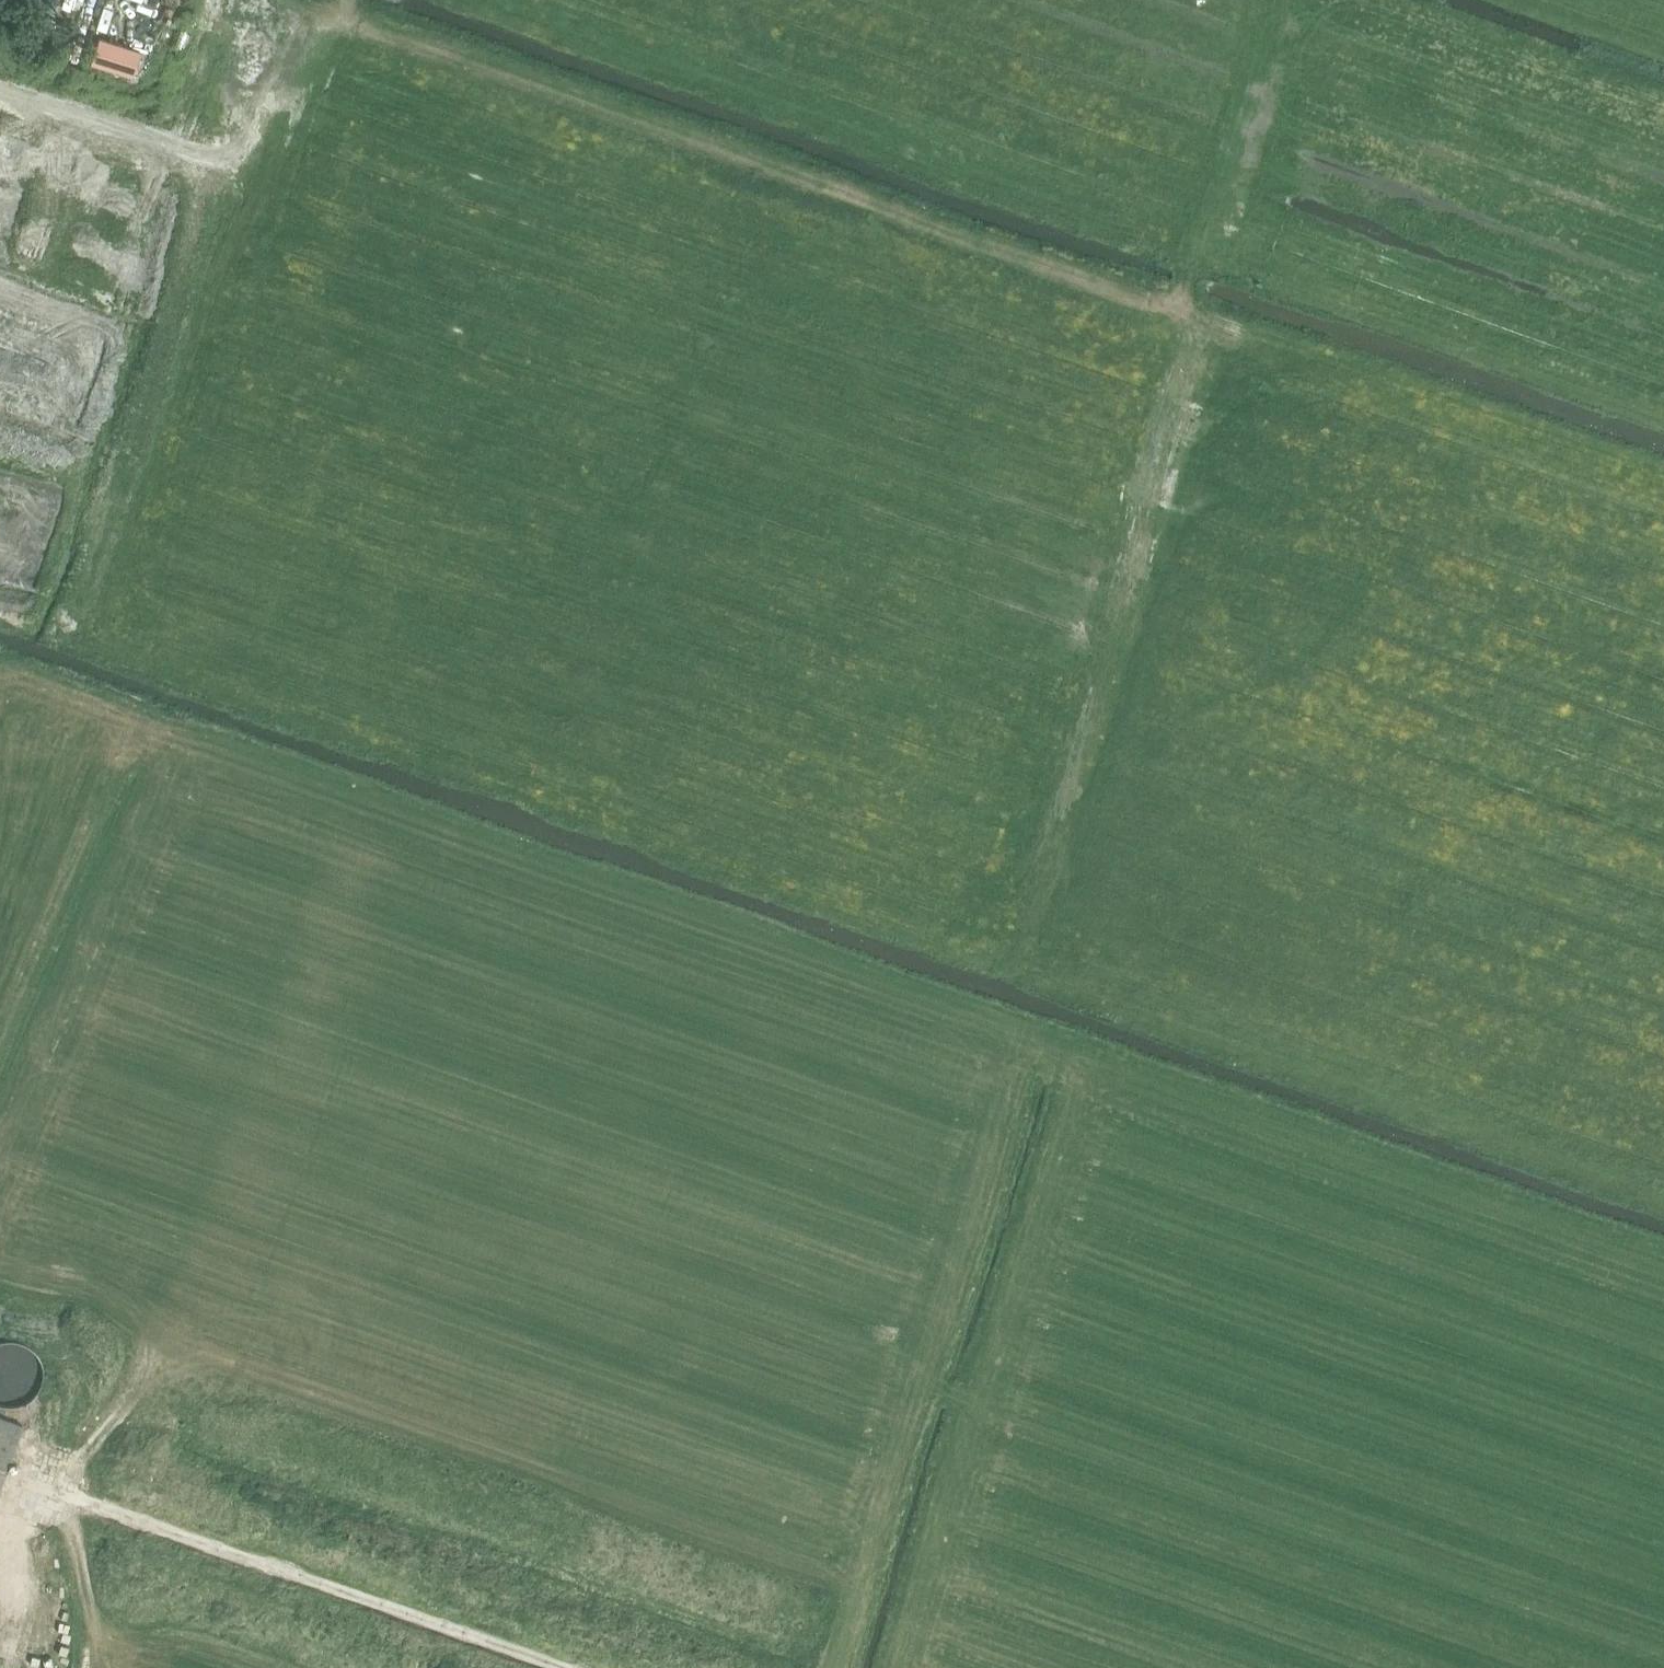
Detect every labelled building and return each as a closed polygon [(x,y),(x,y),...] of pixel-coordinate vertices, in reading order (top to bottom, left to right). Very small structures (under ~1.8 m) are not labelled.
[(96,7),(97,0),(76,0),(73,37),(93,39),(96,7)] [(99,18),(94,41),(104,43),(109,21),(99,18)] [(32,1381),(31,1375),(29,1370),(27,1366),(24,1361),(16,1355),(12,1354),(5,1352),(0,1352),(0,1410),(6,1410),(12,1408),(17,1406),(22,1403),(26,1398),(29,1393),(31,1388),(31,1382),(32,1381)] [(24,1426),(0,1417),(0,1488),(24,1426)]
